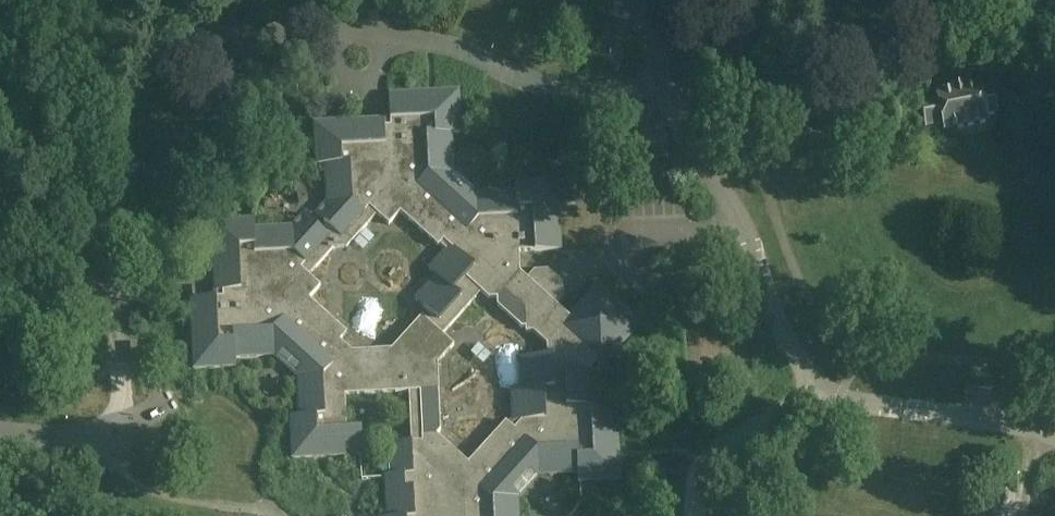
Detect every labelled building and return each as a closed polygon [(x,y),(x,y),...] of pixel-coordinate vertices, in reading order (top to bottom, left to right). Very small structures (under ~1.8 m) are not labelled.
[(925,132),(941,128),(943,136),(989,126),(988,119),(997,117),(992,90),(982,92),(980,85),(965,88),(964,87),(950,89),(950,91),(935,94),(936,101),(919,105),(925,132)] [(1045,118),(1054,119),(1054,102),(1046,102),(1045,118)] [(303,280),(375,215),(425,218),(551,360),(613,363),(615,322),(560,319),(563,269),(519,266),(520,244),(561,246),(564,200),(454,194),(459,111),(328,104),(323,196),(347,198),(319,222),(215,217),(212,286),(236,287),(239,231),(278,274),(274,332),(214,329),(216,295),(198,294),(195,352),(296,357),(293,407),(297,407),(363,348),(303,280)] [(501,418),(465,458),(435,431),(425,430),(414,442),(426,453),(436,454),(451,467),(463,468),(470,474),(483,475),(514,440),(516,416),(538,417),(540,391),(545,385),(548,353),(523,351),(520,382),(513,381),(510,418),(501,418)] [(556,369),(557,404),(598,402),(597,368),(556,369)] [(614,472),(612,410),(594,411),(587,418),(588,461),(570,443),(515,445),(469,492),(469,497),(487,514),(487,515),(520,515),(520,507),(501,508),(515,493),(519,493),(536,475),(614,472)] [(363,449),(362,424),(310,426),(309,411),(290,412),(292,451),(363,449)] [(394,470),(412,469),(410,439),(392,439),(394,470)]
